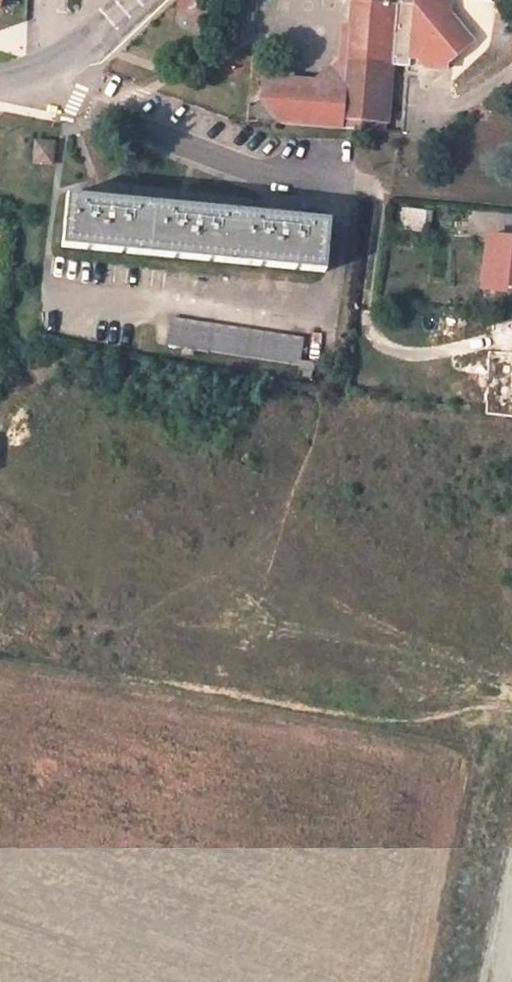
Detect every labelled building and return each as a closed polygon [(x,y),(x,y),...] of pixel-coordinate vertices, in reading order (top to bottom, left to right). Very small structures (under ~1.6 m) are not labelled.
[(341,127),(383,130),(383,121),(386,121),(391,64),(408,66),(409,57),(418,58),(426,67),(445,69),(445,61),(470,40),(450,14),(450,3),(438,2),(437,0),(352,0),(350,26),(341,26),(338,60),(312,78),(283,76),(261,96),(281,123),(341,127)] [(33,161),(51,163),(53,143),(34,142),(33,161)] [(67,196),(62,245),(323,270),(328,221),(67,196)] [(427,229),(426,207),(401,209),(403,231),(427,229)] [(511,291),(511,239),(487,236),(481,288),(511,291)] [(298,364),(299,361),(302,338),(171,318),(167,344),(298,364)] [(299,361),(298,364),(297,374),(312,376),(313,363),(299,361)]
